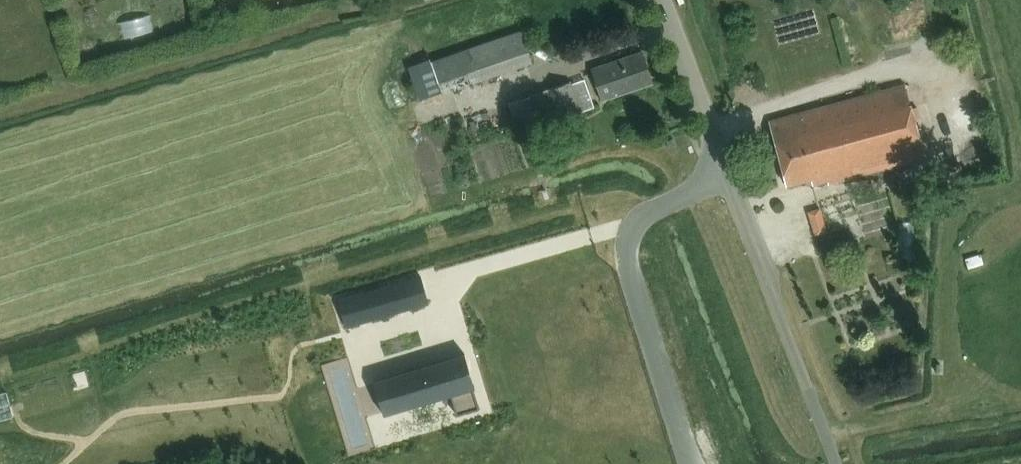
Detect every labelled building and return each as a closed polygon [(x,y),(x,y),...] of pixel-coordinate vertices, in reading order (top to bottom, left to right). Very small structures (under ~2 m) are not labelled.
[(120,20),(124,37),(157,29),(153,12),(120,20)] [(443,94),(533,63),(521,29),(432,60),(442,91),(443,94)] [(603,98),(652,81),(641,51),(592,68),(603,98)] [(431,58),(409,65),(420,99),(442,91),(432,60),(431,58)] [(581,110),(573,86),(572,82),(509,103),(521,138),(584,117),(581,110)] [(885,168),(925,157),(915,118),(912,108),(905,83),(770,119),(787,183),(811,177),(813,184),(829,179),(830,183),(869,173),(885,168)] [(918,106),(912,108),(915,118),(920,116),(918,106)] [(885,168),(869,173),(872,184),(888,180),(885,168)] [(828,231),(821,207),(808,211),(815,235),(828,231)] [(827,244),(819,247),(821,253),(829,251),(827,244)] [(421,275),(339,298),(347,325),(429,302),(421,275)] [(438,363),(380,379),(389,413),(415,405),(447,396),(451,395),(456,413),(475,408),(470,390),(472,389),(463,356),(461,356),(438,363)]
